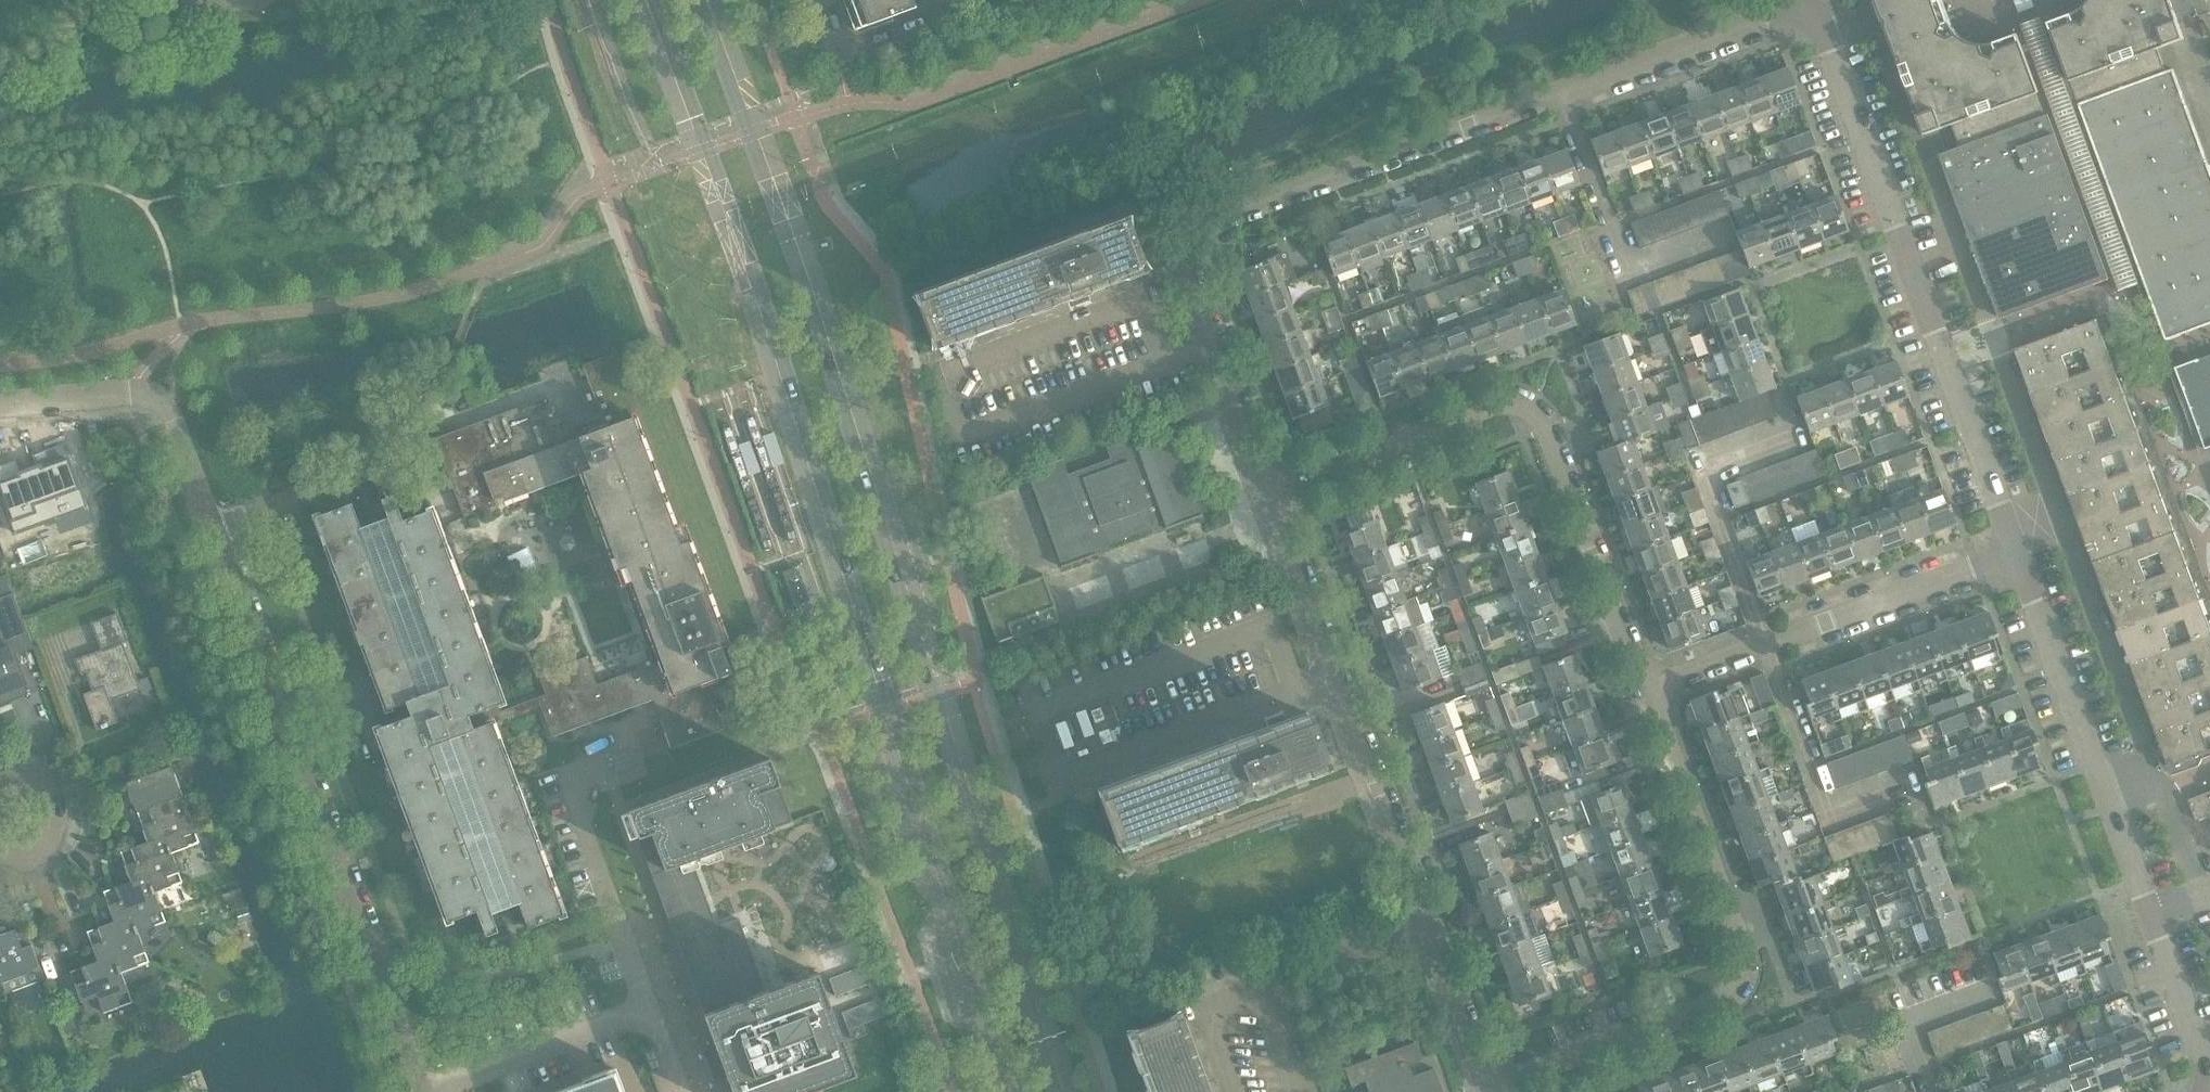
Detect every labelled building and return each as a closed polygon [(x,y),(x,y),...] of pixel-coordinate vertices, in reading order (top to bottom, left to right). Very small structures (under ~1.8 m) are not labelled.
[(891,16),(916,7),(913,0),(844,0),(855,30),(891,16)] [(1961,148),(2048,116),(2019,35),(1994,44),(1991,45),(1987,45),(1984,46),(1981,45),(1977,45),(1974,44),(1971,43),(1968,42),(1965,40),(1962,38),(1959,36),(1957,33),(1955,31),(1953,28),(1952,25),(1943,0),(1877,0),(1881,11),(1926,135),(1953,125),(1961,148)] [(2045,10),(2050,24),(2075,15),(2077,13),(2080,11),(2083,9),(2085,7),(2088,5),(2090,2),(2091,0),(2074,0),(2045,10)] [(2090,2),(2088,5),(2085,7),(2083,9),(2080,11),(2077,13),(2075,15),(2050,24),(2080,104),(2167,72),(2158,49),(2185,39),(2170,0),(2091,0),(2090,2)] [(2014,21),(2019,35),(2048,116),(2060,146),(2071,175),(2081,205),(2092,234),(2109,279),(2115,293),(2128,289),(2146,282),(2135,253),(2124,223),(2113,194),(2102,165),(2080,104),(2050,24),(2045,10),(2014,21)] [(1974,32),(1952,25),(1953,28),(1955,31),(1957,33),(1959,36),(1962,38),(1965,40),(1968,42),(1971,43),(1974,44),(1977,45),(1981,45),(1984,46),(1987,45),(1991,45),(1994,44),(2019,35),(2014,21),(1989,31),(1974,32)] [(1788,68),(1762,78),(1775,113),(1801,103),(1788,68)] [(2102,165),(2197,130),(2174,70),(2167,72),(2080,104),(2102,165)] [(1751,122),(1775,113),(1762,78),(1738,86),(1751,122)] [(1738,86),(1714,95),(1727,131),(1751,122),(1738,86)] [(1702,139),(1727,131),(1714,95),(1690,104),(1702,139)] [(1690,104),(1665,113),(1678,149),(1702,139),(1690,104)] [(1654,157),(1678,149),(1665,113),(1641,122),(1654,157)] [(2048,116),(1961,148),(1941,156),(1952,186),(2060,146),(2048,116)] [(1641,122),(1616,131),(1629,167),(1654,157),(1641,122)] [(2102,165),(2113,194),(2208,159),(2197,130),(2102,165)] [(1592,140),(1605,176),(1629,167),(1616,131),(1592,140)] [(1797,137),(1785,141),(1791,155),(1802,151),(1797,137)] [(1791,155),(1785,141),(1776,144),(1781,159),(1791,155)] [(1952,186),(1963,215),(2071,175),(2060,146),(1952,186)] [(1567,150),(1543,159),(1555,194),(1580,185),(1567,150)] [(1747,155),(1737,159),(1742,173),(1752,169),(1747,155)] [(1543,159),(1518,168),(1531,203),(1555,194),(1543,159)] [(1742,173),(1737,159),(1727,162),(1732,177),(1742,173)] [(1805,159),(1794,163),(1799,177),(1810,173),(1805,159)] [(2124,223),(2209,191),(2209,166),(2208,159),(2113,194),(2124,223)] [(1789,181),(1799,177),(1794,163),(1784,167),(1789,181)] [(1518,168),(1493,177),(1506,212),(1531,203),(1518,168)] [(1688,177),(1693,191),(1704,187),(1699,173),(1688,177)] [(1974,244),(2081,205),(2071,175),(1963,215),(1974,244)] [(1493,177),(1469,186),(1481,221),(1506,212),(1493,177)] [(1693,191),(1688,177),(1678,180),(1683,195),(1693,191)] [(1756,177),(1746,181),(1751,195),(1761,191),(1756,177)] [(1741,199),(1751,195),(1746,181),(1735,185),(1741,199)] [(1469,186),(1444,195),(1457,230),(1481,221),(1469,186)] [(1650,191),(1640,195),(1645,209),(1655,205),(1650,191)] [(1708,195),(1717,221),(1730,216),(1720,191),(1708,195)] [(2135,253),(2209,225),(2209,191),(2124,223),(2135,253)] [(1444,195),(1419,204),(1432,239),(1457,230),(1444,195)] [(1645,209),(1640,195),(1629,198),(1635,213),(1645,209)] [(1708,195),(1695,200),(1705,225),(1717,221),(1708,195)] [(1835,196),(1810,206),(1822,240),(1848,231),(1835,196)] [(1705,225),(1695,200),(1683,204),(1692,230),(1705,225)] [(1419,204),(1395,213),(1408,248),(1432,239),(1419,204)] [(1683,204),(1670,209),(1679,235),(1692,230),(1683,204)] [(1974,244),(1985,274),(2092,234),(2081,205),(1974,244)] [(1810,206),(1786,215),(1798,249),(1822,240),(1810,206)] [(1679,235),(1670,209),(1657,214),(1666,240),(1679,235)] [(1395,213),(1370,222),(1384,257),(1408,248),(1395,213)] [(1657,214),(1644,219),(1653,244),(1666,240),(1657,214)] [(1575,215),(1564,219),(1569,233),(1580,229),(1575,215)] [(1786,215),(1762,224),(1774,258),(1798,249),(1786,215)] [(1144,274),(1125,220),(1123,216),(1052,243),(915,294),(936,351),(940,349),(1144,274)] [(1569,233),(1564,219),(1554,223),(1559,237),(1569,233)] [(1641,249),(1653,244),(1644,219),(1631,223),(1641,249)] [(1370,222),(1346,231),(1359,266),(1384,257),(1370,222)] [(1749,267),(1774,258),(1762,224),(1736,233),(1742,249),(1749,267)] [(2135,253),(2146,282),(2209,258),(2209,225),(2135,253)] [(1321,240),(1334,275),(1359,266),(1346,231),(1321,240)] [(1526,234),(1516,237),(1521,251),(1531,247),(1526,234)] [(1985,274),(2001,319),(2109,279),(2092,234),(1985,274)] [(1521,251),(1516,237),(1505,241),(1510,255),(1521,251)] [(1742,249),(1729,254),(1738,279),(1751,274),(1749,267),(1742,249)] [(1471,269),(1482,265),(1477,251),(1466,256),(1471,269)] [(1729,254),(1716,258),(1725,284),(1738,279),(1729,254)] [(1316,255),(1303,261),(1308,273),(1321,268),(1316,255)] [(1471,269),(1466,256),(1456,259),(1461,273),(1471,269)] [(1524,259),(1529,273),(1539,269),(1534,256),(1524,259)] [(1240,270),(1249,296),(1284,283),(1275,257),(1240,270)] [(1716,258),(1703,263),(1713,288),(1725,284),(1716,258)] [(2157,311),(2209,292),(2209,258),(2146,282),(2157,311)] [(1518,277),(1529,273),(1524,259),(1513,263),(1518,277)] [(1703,263),(1690,268),(1700,293),(1713,288),(1703,263)] [(1688,298),(1700,293),(1690,268),(1678,272),(1688,298)] [(1422,288),(1433,284),(1428,270),(1417,274),(1422,288)] [(1678,272),(1665,277),(1674,303),(1688,298),(1678,272)] [(1422,288),(1417,274),(1407,277),(1412,291),(1422,288)] [(1485,274),(1474,278),(1479,292),(1491,288),(1485,274)] [(1330,289),(1325,276),(1312,281),(1317,294),(1330,289)] [(1662,307),(1674,303),(1665,277),(1653,282),(1662,307)] [(1470,295),(1479,292),(1474,278),(1465,282),(1470,295)] [(1653,282),(1641,287),(1650,312),(1662,307),(1653,282)] [(1249,296),(1258,321),(1293,308),(1284,283),(1249,296)] [(1636,317),(1650,312),(1641,287),(1628,291),(1636,317)] [(1374,305),(1384,302),(1379,288),(1369,291),(1374,305)] [(1563,290),(1538,299),(1551,335),(1576,326),(1563,290)] [(1703,303),(1712,328),(1747,315),(1738,290),(1703,303)] [(1374,305),(1369,291),(1359,295),(1364,309),(1374,305)] [(1436,292),(1426,296),(1431,310),(1441,306),(1436,292)] [(2168,341),(2209,325),(2209,292),(2157,311),(2168,341)] [(1421,314),(1431,310),(1426,296),(1416,300),(1421,314)] [(1527,344),(1551,335),(1538,299),(1514,309),(1527,344)] [(1340,318),(1336,307),(1322,313),(1326,323),(1340,318)] [(1502,353),(1489,318),(1485,307),(1461,316),(1478,362),(1502,353)] [(1258,321),(1267,345),(1302,332),(1293,308),(1258,321)] [(1514,309),(1489,318),(1502,353),(1527,344),(1514,309)] [(1387,311),(1377,315),(1382,328),(1392,324),(1387,311)] [(1377,315),(1367,318),(1372,332),(1382,328),(1377,315)] [(1747,315),(1712,328),(1700,332),(1709,357),(1721,353),(1756,340),(1747,315)] [(1454,371),(1478,362),(1461,316),(1437,325),(1441,335),(1454,371)] [(1344,328),(1340,318),(1326,323),(1329,333),(1344,328)] [(2030,393),(2114,362),(2098,320),(2014,351),(2030,393)] [(1670,332),(1674,342),(1689,336),(1685,326),(1670,332)] [(1267,345),(1276,369),(1311,357),(1302,332),(1267,345)] [(1585,346),(1594,372),(1628,359),(1619,334),(1585,346)] [(1649,340),(1653,350),(1667,345),(1663,334),(1649,340)] [(1388,344),(1391,353),(1404,389),(1429,380),(1416,344),(1412,335),(1388,344)] [(1441,335),(1416,344),(1429,380),(1454,371),(1441,335)] [(1692,346),(1689,336),(1674,342),(1678,352),(1692,346)] [(1756,340),(1721,353),(1730,377),(1765,364),(1756,340)] [(1667,345),(1653,350),(1657,359),(1670,354),(1667,345)] [(380,521),(371,525),(361,528),(354,509),(353,505),(352,504),(317,517),(386,705),(388,709),(408,702),(413,716),(378,729),(388,758),(449,921),(479,910),(481,916),(488,936),(501,932),(494,913),(510,907),(520,904),(527,922),(529,928),(565,915),(493,723),(541,706),(553,738),(634,708),(654,700),(666,732),(672,749),(734,726),(717,679),(719,678),(731,673),(723,651),(721,647),(719,641),(724,639),(688,542),(681,545),(634,419),(642,416),(629,381),(618,352),(583,365),(602,417),(561,432),(548,397),(435,439),(440,453),(451,481),(465,518),(498,506),(496,500),(582,468),(655,664),(599,685),(589,657),(540,675),(548,696),(503,712),(501,706),(505,704),(433,510),(409,519),(404,521),(401,514),(395,496),(394,495),(382,500),(388,518),(380,521)] [(1379,398),(1404,389),(1391,353),(1366,363),(1379,398)] [(1340,362),(1344,372),(1358,367),(1354,356),(1340,362)] [(2178,368),(2208,449),(2209,448),(2209,356),(2178,368)] [(1276,369),(1285,394),(1320,381),(1311,357),(1276,369)] [(1628,359),(1594,372),(1603,396),(1637,384),(1628,359)] [(1896,361),(1871,371),(1884,405),(1909,396),(1896,361)] [(2126,395),(2114,362),(2030,393),(2042,426),(2126,395)] [(1775,389),(1765,364),(1730,377),(1739,402),(1742,401),(1755,396),(1767,392),(1775,389)] [(1362,377),(1358,367),(1344,372),(1347,382),(1362,377)] [(1871,371),(1847,380),(1860,414),(1884,405),(1871,371)] [(1692,391),(1707,385),(1703,374),(1688,379),(1692,391)] [(1847,380),(1823,389),(1835,423),(1860,414),(1847,380)] [(1320,381),(1285,394),(1294,419),(1298,417),(1304,433),(1335,422),(1320,381)] [(1667,388),(1671,399),(1685,394),(1681,382),(1667,388)] [(1603,396),(1612,420),(1646,408),(1637,384),(1603,396)] [(1710,395),(1707,385),(1692,391),(1696,400),(1710,395)] [(1810,433),(1835,423),(1823,389),(1797,398),(1810,433)] [(1767,392),(1755,396),(1765,421),(1776,417),(1767,392)] [(1685,394),(1671,399),(1674,408),(1689,403),(1685,394)] [(2126,395),(2042,426),(2055,461),(2139,430),(2126,395)] [(1751,426),(1765,421),(1755,396),(1742,401),(1751,426)] [(1739,431),(1751,426),(1742,401),(1739,402),(1730,405),(1739,431)] [(1726,436),(1739,431),(1730,405),(1717,410),(1726,436)] [(1612,420),(1621,445),(1633,441),(1656,432),(1646,408),(1612,420)] [(1713,441),(1726,436),(1717,410),(1704,415),(1713,441)] [(1704,415),(1691,420),(1701,445),(1713,441),(1704,415)] [(1168,529),(1202,517),(1204,516),(1203,514),(1201,515),(1167,422),(1168,421),(1168,420),(1134,432),(1133,429),(1105,439),(1112,458),(1069,474),(1064,459),(1027,472),(1028,474),(1030,473),(1064,566),(1062,567),(1063,568),(1099,555),(1097,547),(1108,543),(1109,545),(1154,529),(1153,526),(1165,522),(1168,529)] [(1687,450),(1701,445),(1691,420),(1678,424),(1687,450)] [(1904,428),(1894,432),(1899,448),(1910,444),(1904,428)] [(2152,464),(2139,430),(2055,461),(2068,495),(2152,464)] [(1899,448),(1894,432),(1884,436),(1889,452),(1899,448)] [(1666,444),(1669,454),(1682,449),(1679,439),(1666,444)] [(1598,454),(1607,478),(1642,465),(1633,441),(1621,445),(1598,454)] [(1856,446),(1845,450),(1851,466),(1862,462),(1856,446)] [(1682,449),(1669,454),(1673,465),(1686,460),(1682,449)] [(1803,454),(1812,480),(1825,475),(1816,449),(1803,454)] [(1851,466),(1845,450),(1835,454),(1840,470),(1851,466)] [(1913,452),(1903,455),(1908,469),(1918,465),(1913,452)] [(1800,484),(1812,480),(1803,454),(1790,459),(1800,484)] [(1897,473),(1908,469),(1903,455),(1892,459),(1897,473)] [(0,466),(0,492),(15,533),(88,507),(70,459),(42,469),(41,466),(22,473),(17,459),(0,466)] [(1800,484),(1790,459),(1778,463),(1788,489),(1800,484)] [(397,463),(371,473),(380,497),(406,488),(397,463)] [(1775,494),(1788,489),(1778,463),(1765,468),(1775,494)] [(2164,498),(2152,464),(2068,495),(2081,529),(2164,498)] [(1642,465),(1607,478),(1616,502),(1651,489),(1642,465)] [(1775,494),(1765,468),(1752,473),(1762,499),(1775,494)] [(1864,470),(1853,474),(1859,488),(1870,483),(1864,470)] [(1486,511),(1518,499),(1508,472),(1476,484),(1486,511)] [(1749,503),(1762,499),(1752,473),(1740,477),(1749,503)] [(1849,491),(1859,488),(1853,474),(1844,477),(1849,491)] [(1749,503),(1740,477),(1726,482),(1735,508),(1749,503)] [(1684,493),(1688,504),(1700,499),(1696,488),(1684,493)] [(1815,488),(1805,492),(1810,506),(1820,502),(1815,488)] [(1616,502),(1625,526),(1660,514),(1651,489),(1616,502)] [(1918,498),(1931,533),(1956,524),(1944,489),(1918,498)] [(1800,509),(1810,506),(1805,492),(1795,496),(1800,509)] [(1894,507),(1907,542),(1931,533),(1918,498),(1894,507)] [(2177,531),(2164,498),(2081,529),(2093,562),(2177,531)] [(1527,525),(1518,499),(1486,511),(1496,537),(1527,525)] [(1700,499),(1688,504),(1691,513),(1704,508),(1700,499)] [(1766,506),(1756,510),(1761,524),(1771,520),(1766,506)] [(1869,516),(1882,551),(1907,542),(1894,507),(1869,516)] [(1434,513),(1440,528),(1449,525),(1443,510),(1434,513)] [(1751,528),(1761,524),(1756,510),(1746,514),(1751,528)] [(1669,538),(1660,514),(1625,526),(1634,550),(1669,538)] [(1419,519),(1425,534),(1434,531),(1428,515),(1419,519)] [(1845,525),(1858,560),(1882,551),(1869,516),(1845,525)] [(1344,533),(1354,560),(1386,548),(1376,521),(1344,533)] [(1454,539),(1449,525),(1440,528),(1445,542),(1454,539)] [(1527,525),(1496,537),(1506,564),(1537,552),(1527,525)] [(1821,534),(1833,569),(1858,560),(1845,525),(1821,534)] [(1439,545),(1434,531),(1425,534),(1430,548),(1439,545)] [(2190,566),(2177,531),(2093,562),(2106,597),(2190,566)] [(1821,534),(1796,543),(1809,578),(1833,569),(1821,534)] [(1702,542),(1706,552),(1718,548),(1714,537),(1702,542)] [(1634,550),(1643,575),(1678,562),(1669,538),(1634,550)] [(1809,578),(1796,543),(1772,552),(1785,587),(1809,578)] [(1354,560),(1364,586),(1396,574),(1386,548),(1354,560)] [(1718,548),(1706,552),(1709,562),(1721,557),(1718,548)] [(1547,578),(1537,552),(1506,564),(1515,589),(1547,578)] [(1759,596),(1785,587),(1772,552),(1747,561),(1759,596)] [(1454,566),(1459,581),(1468,578),(1462,562),(1454,566)] [(1678,562),(1643,575),(1652,599),(1686,586),(1678,562)] [(2202,599),(2190,566),(2106,597),(2118,630),(2202,599)] [(1439,571),(1444,587),(1453,583),(1448,568),(1439,571)] [(799,570),(786,575),(797,606),(810,602),(799,570)] [(1364,586),(1374,613),(1406,601),(1396,574),(1364,586)] [(981,598),(999,646),(1001,645),(1000,643),(1013,638),(1014,639),(1059,622),(1060,623),(1062,622),(1044,575),(1042,575),(1043,577),(984,599),(983,597),(981,598)] [(1468,578),(1459,581),(1465,595),(1474,592),(1468,578)] [(1557,604),(1547,578),(1515,589),(1525,616),(1557,604)] [(1458,597),(1453,583),(1444,587),(1450,600),(1458,597)] [(1719,590),(1723,601),(1735,596),(1731,585),(1719,590)] [(1652,599),(1661,624),(1695,611),(1686,586),(1652,599)] [(0,639),(0,705),(28,695),(14,655),(34,648),(14,593),(0,598),(0,629),(3,638),(0,639)] [(1735,596),(1723,601),(1727,611),(1739,606),(1735,596)] [(2118,630),(2131,664),(2209,634),(2209,620),(2202,599),(2118,630)] [(1374,613),(1383,639),(1415,627),(1406,601),(1374,613)] [(1557,604),(1525,616),(1535,644),(1567,632),(1557,604)] [(1705,636),(1695,611),(1661,624),(1670,649),(1705,636)] [(1988,612),(1961,622),(1969,644),(1965,645),(1970,660),(1988,653),(1992,663),(2001,660),(1993,637),(1997,636),(1988,612)] [(123,643),(127,641),(117,613),(91,623),(101,650),(76,659),(81,673),(88,671),(95,690),(83,694),(97,731),(102,729),(102,730),(108,728),(107,727),(119,722),(111,701),(140,690),(123,643)] [(1473,619),(1479,633),(1487,630),(1482,616),(1473,619)] [(1458,624),(1464,639),(1472,636),(1467,621),(1458,624)] [(1969,644),(1961,622),(1935,631),(1943,654),(1939,655),(1944,669),(1948,680),(1966,673),(1974,670),(1970,660),(1965,645),(1969,644)] [(1383,639),(1393,665),(1425,653),(1415,627),(1383,639)] [(1487,630),(1479,633),(1484,648),(1493,644),(1487,630)] [(1943,654),(1935,631),(1908,641),(1916,663),(1912,665),(1917,679),(1936,673),(1939,683),(1948,680),(1944,669),(1939,655),(1943,654)] [(2131,664),(2144,698),(2209,673),(2209,634),(2131,664)] [(1478,650),(1472,636),(1464,639),(1469,653),(1478,650)] [(1916,663),(1908,641),(1882,651),(1890,673),(1885,675),(1891,689),(1909,682),(1913,693),(1921,690),(1917,679),(1912,665),(1916,663)] [(1890,673),(1882,651),(1856,661),(1864,683),(1859,684),(1864,699),(1865,699),(1882,692),(1886,703),(1895,700),(1891,689),(1885,675),(1890,673)] [(1435,681),(1425,653),(1393,665),(1403,693),(1435,681)] [(1553,693),(1585,681),(1575,654),(1543,666),(1553,693)] [(1457,670),(1462,684),(1487,675),(1482,661),(1457,670)] [(1864,683),(1856,661),(1829,671),(1837,692),(1833,694),(1838,709),(1838,708),(1856,702),(1860,713),(1869,709),(1865,699),(1864,699),(1859,684),(1864,683)] [(1518,663),(1493,672),(1497,684),(1522,675),(1518,663)] [(1755,723),(1775,717),(1770,703),(1777,701),(1768,671),(1741,679),(1755,723)] [(1805,704),(1814,730),(1816,729),(1812,718),(1829,712),(1833,723),(1842,719),(1838,708),(1838,709),(1833,694),(1837,692),(1829,671),(1802,681),(1810,702),(1805,704)] [(2144,698),(2156,731),(2209,711),(2209,673),(2144,698)] [(1487,675),(1462,684),(1466,695),(1491,686),(1487,675)] [(1595,708),(1585,681),(1553,693),(1563,720),(1595,708)] [(1691,701),(1701,727),(1724,718),(1725,723),(1739,718),(1738,717),(1749,713),(1739,687),(1718,695),(1716,692),(1691,701)] [(1501,695),(1507,711),(1516,707),(1510,692),(1501,695)] [(1993,700),(1997,714),(2024,706),(2020,692),(1993,700)] [(1486,701),(1492,716),(1501,713),(1495,697),(1486,701)] [(1411,715),(1421,742),(1453,731),(1443,703),(1411,715)] [(1516,707),(1507,711),(1512,725),(1522,722),(1516,707)] [(1573,747),(1605,735),(1595,708),(1563,720),(1573,747)] [(1945,734),(1971,725),(1966,711),(1940,720),(1945,734)] [(2159,739),(2155,748),(2164,772),(2173,776),(2200,765),(2204,758),(2209,756),(2209,711),(2156,731),(2159,739)] [(1100,789),(1097,790),(1118,847),(1328,776),(1307,713),(1304,715),(1100,789)] [(1506,727),(1501,713),(1492,716),(1497,730),(1506,727)] [(1701,727),(1710,753),(1734,745),(1735,749),(1748,744),(1748,743),(1742,726),(1752,722),(1749,713),(1738,717),(1739,718),(1725,723),(1724,718),(1701,727)] [(2005,755),(2014,778),(2041,768),(2032,745),(2037,743),(2028,719),(2026,720),(2030,730),(2013,736),(2009,726),(2001,729),(2005,739),(2010,753),(2005,755)] [(1421,742),(1431,769),(1463,757),(1453,731),(1421,742)] [(1615,761),(1605,735),(1573,747),(1583,773),(1615,761)] [(1850,735),(1823,743),(1827,754),(1853,746),(1850,735)] [(1904,735),(1892,739),(1902,765),(1913,761),(1904,735)] [(1978,765),(1987,788),(2014,778),(2005,755),(2010,753),(2005,739),(1986,746),(1982,735),(1974,739),(1978,749),(1983,763),(1978,765)] [(1710,753),(1720,780),(1743,771),(1745,776),(1758,771),(1758,770),(1752,752),(1762,749),(1758,739),(1748,743),(1748,744),(1735,749),(1734,745),(1710,753)] [(1902,765),(1892,739),(1879,744),(1888,770),(1902,765)] [(1879,744),(1866,749),(1875,775),(1888,770),(1879,744)] [(1948,748),(1952,759),(1952,758),(1957,773),(1952,775),(1960,797),(1987,788),(1978,765),(1983,763),(1978,749),(1960,756),(1956,745),(1948,748)] [(1521,749),(1526,764),(1536,760),(1530,746),(1521,749)] [(1862,779),(1875,775),(1866,749),(1853,754),(1862,779)] [(1506,755),(1511,769),(1520,766),(1515,751),(1506,755)] [(1853,754),(1840,758),(1850,784),(1862,779),(1853,754)] [(1924,783),(1930,798),(1934,807),(1960,797),(1952,775),(1957,773),(1952,758),(1952,759),(1933,765),(1929,755),(1920,758),(1929,781),(1924,783)] [(1431,769),(1441,795),(1473,783),(1463,757),(1431,769)] [(629,811),(652,874),(663,871),(715,1011),(704,1014),(719,1053),(706,1058),(715,1082),(728,1078),(733,1091),(807,1091),(855,1074),(821,982),(818,972),(766,991),(739,918),(717,926),(692,860),(794,822),(770,758),(629,811)] [(1836,789),(1850,784),(1840,758),(1827,763),(1836,789)] [(1536,760),(1526,764),(1531,777),(1541,774),(1536,760)] [(136,805),(149,842),(166,835),(172,850),(199,840),(172,764),(127,780),(129,786),(130,786),(129,790),(130,795),(131,799),(133,802),(136,805)] [(1525,780),(1520,766),(1511,769),(1516,783),(1525,780)] [(1720,780),(1730,806),(1753,798),(1754,802),(1768,797),(1762,779),(1772,775),(1768,766),(1758,770),(1758,771),(1745,776),(1743,771),(1720,780)] [(1536,790),(1540,802),(1564,793),(1560,781),(1536,790)] [(1483,810),(1473,783),(1441,795),(1451,822),(1483,810)] [(1601,823),(1634,811),(1624,785),(1582,800),(1592,826),(1601,823)] [(1504,801),(1509,813),(1534,804),(1530,792),(1504,801)] [(2209,820),(2209,792),(2190,800),(2198,821),(2207,818),(2208,819),(2209,820)] [(1569,805),(1564,793),(1540,802),(1545,814),(1569,805)] [(1753,798),(1730,806),(1739,832),(1762,824),(1764,828),(1778,824),(1778,823),(1771,805),(1781,802),(1778,793),(1768,797),(1754,802),(1753,798)] [(1534,804),(1509,813),(1513,826),(1539,816),(1534,804)] [(1643,837),(1634,811),(1601,823),(1611,849),(1643,837)] [(1875,819),(1885,844),(1898,839),(1889,814),(1875,819)] [(1762,824),(1739,832),(1749,859),(1772,850),(1774,855),(1788,850),(1781,832),(1791,828),(1788,819),(1778,823),(1778,824),(1764,828),(1762,824)] [(1875,819),(1863,823),(1873,848),(1882,845),(1885,844),(1875,819)] [(1549,825),(1554,840),(1564,837),(1558,822),(1549,825)] [(1851,827),(1860,853),(1873,848),(1863,823),(1851,827)] [(1851,827),(1838,832),(1848,857),(1860,853),(1851,827)] [(1534,831),(1539,846),(1548,842),(1543,828),(1534,831)] [(1834,863),(1848,857),(1838,832),(1825,837),(1834,863)] [(1898,839),(1885,844),(1882,845),(1883,847),(1894,843),(1900,860),(1889,864),(1893,872),(1903,869),(1903,868),(1917,863),(1919,867),(1941,859),(1931,832),(1908,840),(1907,836),(1898,839)] [(1459,845),(1469,872),(1501,860),(1491,834),(1459,845)] [(166,835),(149,842),(121,851),(132,882),(149,876),(155,891),(156,891),(184,881),(172,850),(166,835)] [(1564,837),(1554,840),(1560,855),(1569,852),(1564,837)] [(1621,876),(1653,864),(1643,837),(1611,849),(1621,876)] [(1554,857),(1548,842),(1539,846),(1545,861),(1554,857)] [(1774,881),(1775,884),(1798,876),(1791,858),(1801,854),(1798,846),(1788,850),(1774,855),(1772,850),(1749,859),(1759,887),(1774,881)] [(1951,886),(1941,859),(1919,867),(1917,863),(1903,868),(1903,869),(1909,886),(1899,890),(1903,898),(1913,895),(1913,894),(1927,889),(1929,894),(1951,886)] [(1469,872),(1479,898),(1511,886),(1501,860),(1469,872)] [(1663,890),(1653,864),(1621,876),(1631,902),(1663,890)] [(1775,884),(1785,912),(1808,903),(1809,907),(1823,902),(1817,884),(1827,881),(1824,872),(1799,880),(1798,876),(1775,884)] [(1568,878),(1574,893),(1583,890),(1578,875),(1568,878)] [(105,892),(115,922),(132,916),(138,931),(140,931),(167,921),(156,891),(155,891),(149,876),(132,882),(105,892)] [(1553,884),(1559,899),(1568,896),(1562,881),(1553,884)] [(1479,898),(1489,925),(1521,913),(1511,886),(1479,898)] [(1913,926),(1923,922),(1923,921),(1937,916),(1939,921),(1961,913),(1951,886),(1929,894),(1927,889),(1913,894),(1913,895),(1919,913),(1909,917),(1913,926)] [(1583,890),(1574,893),(1579,908),(1589,904),(1583,890)] [(1641,929),(1673,917),(1663,890),(1631,902),(1641,929)] [(1573,910),(1568,896),(1559,899),(1564,913),(1573,910)] [(1785,912),(1795,938),(1818,930),(1819,935),(1833,929),(1833,928),(1826,911),(1837,907),(1834,899),(1823,902),(1809,907),(1808,903),(1785,912)] [(1521,913),(1489,925),(1498,951),(1530,940),(1521,913)] [(1971,940),(1961,913),(1939,921),(1937,916),(1923,921),(1923,922),(1930,940),(1919,944),(1923,953),(1944,945),(1946,949),(1971,940)] [(2100,915),(2073,925),(2081,947),(2077,948),(2083,963),(2084,963),(2101,957),(2105,967),(2114,964),(2105,940),(2109,939),(2100,915)] [(132,916),(115,922),(89,932),(99,961),(115,956),(121,972),(122,971),(150,961),(140,931),(138,931),(132,916)] [(1683,944),(1673,917),(1641,929),(1651,956),(1683,944)] [(1795,938),(1805,965),(1827,956),(1829,960),(1843,955),(1836,937),(1847,934),(1843,925),(1833,928),(1833,929),(1819,935),(1818,930),(1795,938)] [(2081,947),(2073,925),(2047,934),(2055,957),(2051,958),(2061,983),(2078,977),(2088,974),(2084,963),(2083,963),(2077,948),(2081,947)] [(1588,931),(1593,946),(1603,943),(1597,928),(1588,931)] [(16,929),(0,935),(0,944),(5,958),(0,960),(0,977),(2,984),(31,973),(30,971),(40,967),(32,944),(23,947),(16,929)] [(1579,952),(1587,949),(1582,933),(1573,937),(1579,952)] [(2055,957),(2047,934),(2021,944),(2029,967),(2024,968),(2030,983),(2049,976),(2053,986),(2061,983),(2051,958),(2055,957)] [(1498,951),(1508,977),(1540,966),(1530,940),(1498,951)] [(1603,943),(1593,946),(1599,961),(1608,958),(1603,943)] [(2001,977),(1997,978),(2006,1003),(2008,1003),(2004,993),(2022,986),(2025,996),(2034,993),(2030,983),(2024,968),(2029,967),(2021,944),(1993,955),(2001,977)] [(1593,964),(1587,949),(1579,952),(1584,967),(1593,964)] [(1853,951),(1843,955),(1829,960),(1827,956),(1805,965),(1815,992),(1838,984),(1839,988),(1864,979),(1863,977),(1852,981),(1846,964),(1857,960),(1853,951)] [(133,1002),(122,971),(121,972),(115,956),(99,961),(72,971),(83,1002),(84,1002),(90,1016),(103,1012),(105,1012),(133,1002)] [(870,964),(832,976),(839,997),(877,984),(870,964)] [(1550,994),(1540,966),(1508,977),(1518,1006),(1550,994)] [(2101,997),(2110,994),(2107,985),(2097,988),(2101,997)] [(2071,1008),(2085,1003),(2082,995),(2068,1001),(2071,1008)] [(845,1010),(852,1028),(889,1014),(882,996),(845,1010)] [(2056,1014),(2069,1009),(2066,1000),(2052,1005),(2056,1014)] [(2004,1004),(1991,1009),(2000,1035),(2013,1030),(2008,1018),(2004,1004)] [(2000,1035),(1991,1009),(1978,1014),(1988,1039),(2000,1035)] [(2013,1030),(2033,1023),(2028,1010),(2008,1018),(2013,1030)] [(1978,1014),(1966,1018),(1975,1044),(1988,1039),(1978,1014)] [(1179,1015),(1128,1033),(1150,1091),(1207,1091),(1179,1015)] [(1827,1015),(1800,1025),(1808,1048),(1804,1050),(1809,1064),(1810,1064),(1828,1057),(1832,1067),(1840,1064),(1832,1041),(1836,1039),(1827,1015)] [(1975,1044),(1966,1018),(1953,1023),(1962,1049),(1975,1044)] [(2113,1032),(2117,1043),(2118,1043),(2123,1058),(2119,1059),(2126,1081),(2153,1071),(2145,1049),(2150,1047),(2140,1022),(2138,1022),(2142,1033),(2126,1040),(2122,1029),(2113,1032)] [(1953,1023),(1941,1027),(1950,1053),(1962,1049),(1953,1023)] [(1808,1048),(1800,1025),(1773,1035),(1781,1058),(1777,1059),(1783,1073),(1784,1073),(1801,1067),(1805,1077),(1814,1074),(1810,1064),(1809,1064),(1804,1050),(1808,1048)] [(1937,1058),(1950,1053),(1941,1027),(1927,1032),(1937,1058)] [(1781,1058),(1773,1035),(1747,1045),(1755,1067),(1750,1069),(1756,1084),(1757,1083),(1775,1077),(1778,1087),(1788,1083),(1784,1073),(1783,1073),(1777,1059),(1781,1058)] [(2092,1069),(2100,1091),(2126,1081),(2119,1059),(2123,1058),(2118,1043),(2117,1043),(2099,1049),(2095,1039),(2086,1042),(2090,1053),(2091,1052),(2096,1067),(2092,1069)] [(1434,1069),(1413,1077),(1408,1065),(1422,1060),(1416,1043),(1347,1069),(1347,1067),(1344,1068),(1351,1086),(1366,1080),(1370,1091),(1443,1091),(1434,1069)] [(1747,1045),(1720,1055),(1729,1077),(1724,1079),(1729,1091),(1733,1091),(1748,1086),(1750,1091),(1760,1091),(1757,1083),(1756,1084),(1750,1069),(1755,1067),(1747,1045)] [(2071,1091),(2098,1091),(2100,1091),(2092,1069),(2096,1067),(2091,1052),(2090,1053),(2072,1059),(2069,1049),(2060,1052),(2063,1062),(2064,1062),(2070,1077),(2066,1078),(2071,1091)] [(2039,1088),(2043,1087),(2038,1072),(2037,1072),(2019,1079),(2009,1053),(2001,1056),(2010,1082),(2011,1082),(2015,1091),(2041,1091),(2039,1088)] [(1720,1055),(1694,1064),(1702,1086),(1697,1088),(1699,1091),(1729,1091),(1724,1079),(1729,1077),(1720,1055)] [(2041,1091),(2071,1091),(2066,1078),(2070,1077),(2064,1062),(2063,1062),(2045,1069),(2041,1058),(2033,1061),(2037,1072),(2038,1072),(2043,1087),(2039,1088),(2041,1091)] [(1952,1062),(1940,1066),(1947,1084),(1959,1080),(1952,1062)] [(2011,1082),(2010,1082),(1992,1089),(1983,1063),(1974,1066),(1983,1091),(1984,1091),(2015,1091),(2011,1082)] [(1694,1064),(1668,1074),(1675,1091),(1699,1091),(1697,1088),(1702,1086),(1694,1064)] [(557,1091),(625,1091),(617,1070),(557,1091)] [(1668,1074),(1641,1084),(1644,1091),(1675,1091),(1668,1074)]
